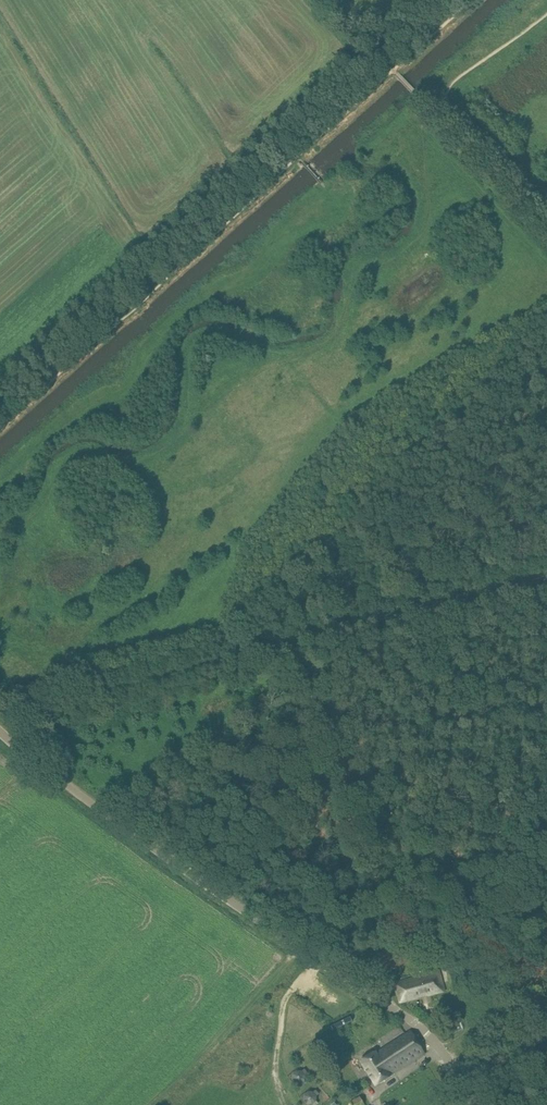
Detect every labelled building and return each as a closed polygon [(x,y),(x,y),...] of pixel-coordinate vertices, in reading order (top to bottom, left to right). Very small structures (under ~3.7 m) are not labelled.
[(135,299),(134,298),(125,306),(126,307),(132,309),(136,305),(135,299)] [(439,970),(405,980),(394,983),(400,1002),(444,991),(439,970)] [(375,1051),(366,1057),(360,1061),(376,1085),(391,1076),(390,1074),(424,1053),(411,1031),(377,1053),(375,1051)] [(319,1098),(313,1090),(305,1097),(311,1104),(319,1098)] [(351,1102),(352,1104),(365,1104),(360,1096),(351,1102)]
